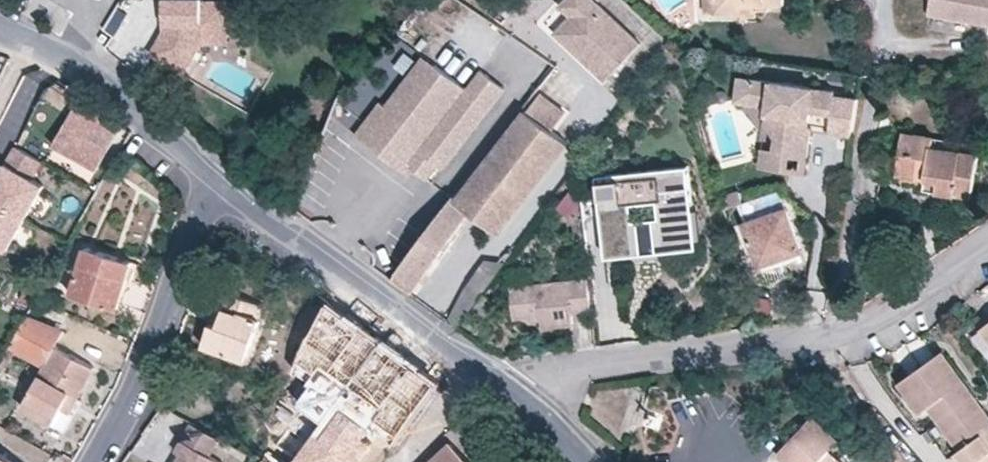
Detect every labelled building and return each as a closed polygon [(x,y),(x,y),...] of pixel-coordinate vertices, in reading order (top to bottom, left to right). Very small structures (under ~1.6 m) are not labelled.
[(167,18),(155,43),(196,64),(208,40),(227,41),(229,0),(168,0),(167,18)] [(642,44),(637,39),(595,0),(561,0),(557,4),(572,18),(582,27),(576,34),(584,41),(580,45),(581,59),(607,82),(642,44)] [(705,15),(715,13),(714,0),(704,0),(705,15)] [(715,13),(715,15),(741,14),(740,8),(756,7),(782,6),(781,0),(714,0),(715,13)] [(930,14),(987,25),(987,0),(932,0),(930,14)] [(584,41),(576,34),(582,27),(572,18),(556,34),(581,59),(580,45),(584,41)] [(381,103),(363,126),(432,178),(439,168),(442,171),(505,91),(482,72),(466,88),(425,60),(386,107),(381,103)] [(748,104),(753,80),(740,78),(736,102),(748,104)] [(851,136),(858,104),(835,100),(836,96),(753,80),(748,104),(768,108),(764,125),(775,140),(773,154),(805,160),(813,115),(832,118),(828,137),(851,141),(851,136)] [(526,112),(555,134),(568,116),(539,94),(526,112)] [(99,169),(123,125),(82,96),(54,144),(54,145),(99,169)] [(454,196),(389,280),(410,295),(419,282),(426,273),(469,213),(498,235),(568,143),(555,134),(526,112),(524,111),(457,198),(454,196)] [(933,146),(934,138),(903,134),(897,175),(926,180),(937,182),(936,192),(971,198),(978,154),(933,146)] [(980,145),(934,138),(933,146),(978,154),(980,146),(980,145)] [(24,215),(43,182),(31,175),(41,158),(14,143),(0,167),(0,201),(24,215)] [(802,175),(805,160),(773,154),(760,151),(757,166),(802,175)] [(695,158),(596,170),(606,258),(638,254),(640,271),(661,269),(659,249),(704,244),(695,158)] [(937,182),(926,180),(925,190),(936,192),(937,182)] [(568,218),(581,200),(570,190),(557,208),(568,218)] [(758,268),(784,259),(803,252),(782,194),(760,201),(765,214),(742,223),(758,268)] [(744,208),(740,198),(724,205),(728,214),(744,208)] [(24,215),(0,201),(0,244),(5,247),(24,215)] [(119,276),(128,279),(133,263),(86,247),(72,295),(109,307),(119,276)] [(790,274),(784,259),(758,268),(764,284),(790,274)] [(465,288),(447,319),(457,328),(499,270),(485,260),(465,288)] [(505,262),(485,260),(499,270),(505,262)] [(511,286),(533,284),(532,271),(510,273),(511,286)] [(426,272),(419,281),(426,286),(432,276),(426,272)] [(131,279),(128,279),(119,276),(109,307),(121,310),(131,279)] [(571,312),(592,310),(588,277),(533,284),(511,286),(514,318),(531,316),(541,315),(542,321),(543,327),(572,324),(571,312)] [(203,346),(246,361),(266,307),(223,291),(216,309),(224,313),(218,330),(210,327),(203,346)] [(333,307),(302,360),(318,372),(301,405),(325,422),(296,461),(356,461),(377,432),(371,424),(377,417),(401,436),(438,382),(333,307)] [(216,309),(210,327),(218,330),(224,313),(216,309)] [(64,332),(26,317),(10,348),(15,350),(45,367),(23,408),(53,424),(63,408),(71,413),(79,399),(96,368),(56,347),(64,332)] [(0,365),(0,371),(3,373),(15,350),(10,348),(0,365)] [(943,352),(898,383),(919,413),(928,407),(958,451),(956,453),(963,461),(987,461),(987,415),(943,352)] [(83,401),(79,399),(71,413),(63,408),(53,424),(67,432),(83,401)] [(786,461),(817,461),(839,439),(813,415),(777,455),(786,461)] [(193,421),(184,438),(189,441),(183,452),(177,461),(226,461),(211,453),(221,437),(193,421)] [(267,455),(286,461),(296,430),(278,424),(267,455)] [(189,441),(184,438),(178,449),(183,452),(189,441)] [(76,460),(46,443),(43,449),(66,461),(75,461),(76,460)] [(451,443),(431,461),(469,461),(451,443)] [(0,449),(0,461),(17,461),(0,449)] [(830,450),(818,461),(843,461),(830,450)]
